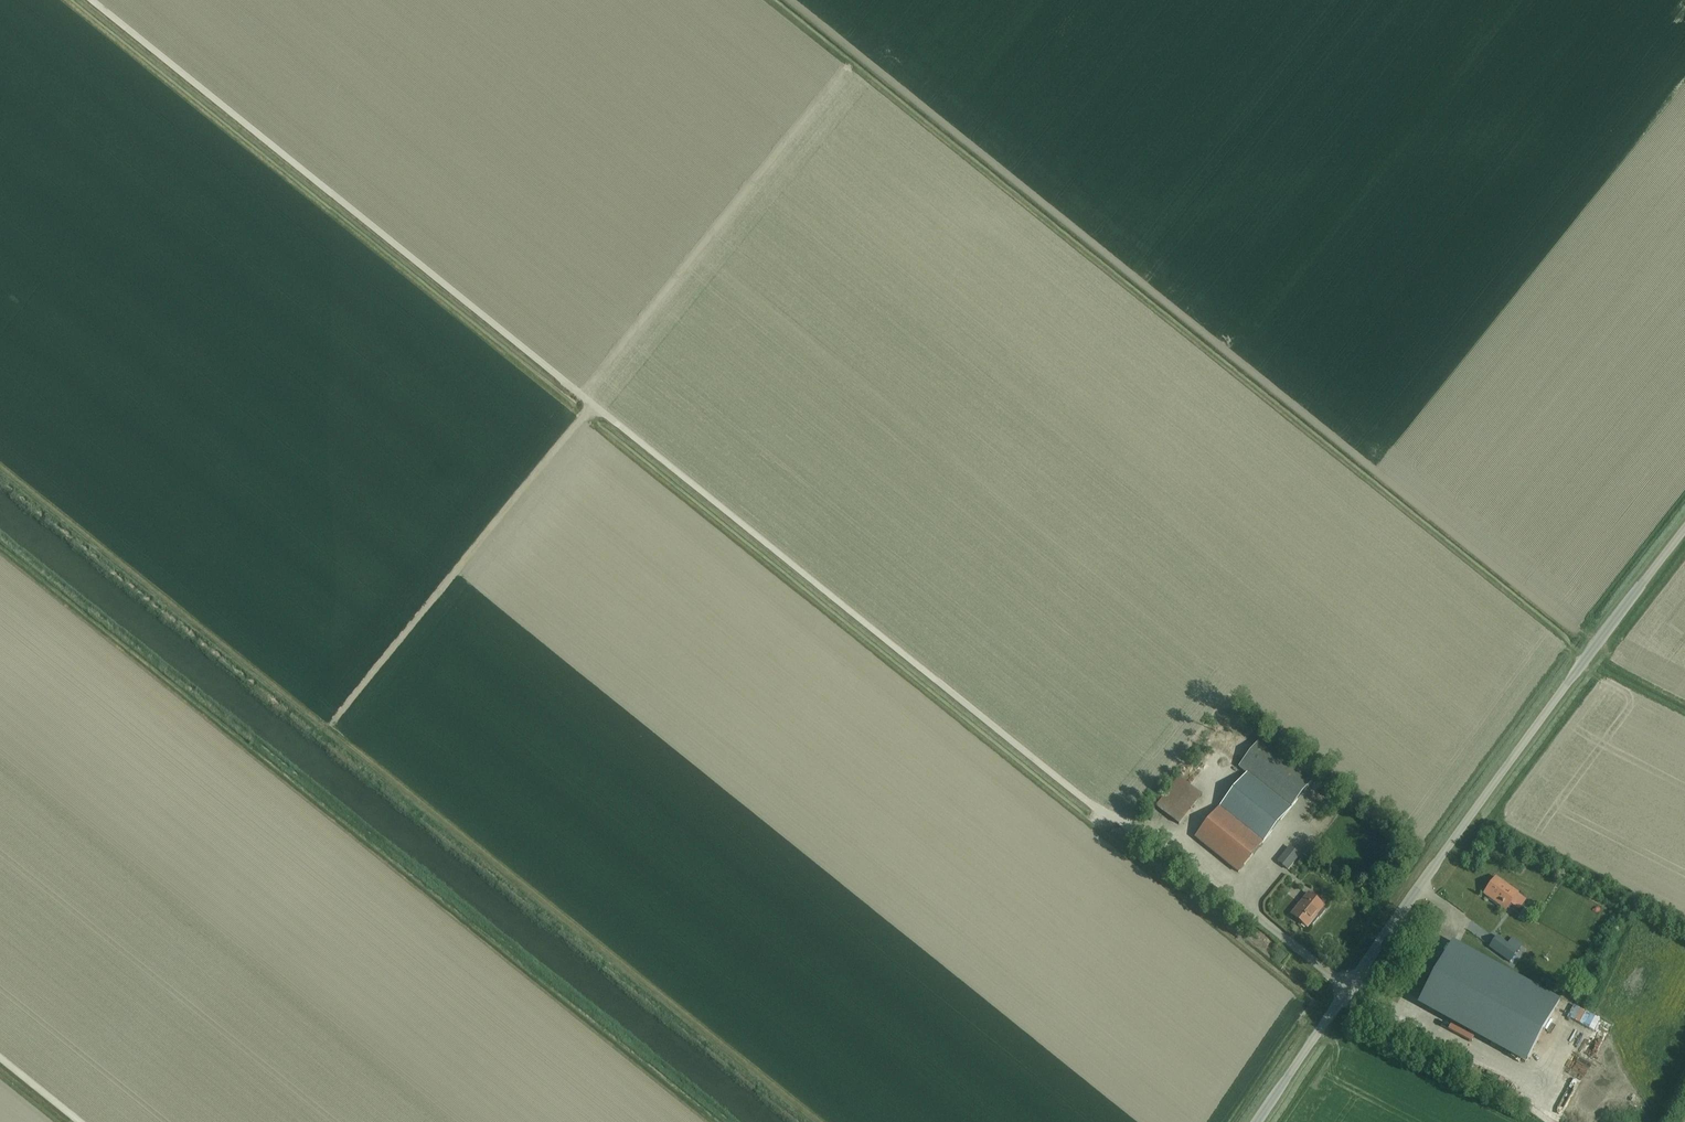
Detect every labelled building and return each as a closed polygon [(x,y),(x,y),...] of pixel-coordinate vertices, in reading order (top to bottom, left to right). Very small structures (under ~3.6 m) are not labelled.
[(1239,766),(1247,773),(1290,808),(1312,781),(1260,740),(1239,766)] [(1290,808),(1247,773),(1220,808),(1263,842),(1290,808)] [(1179,824),(1202,795),(1180,777),(1157,807),(1179,824)] [(1263,842),(1220,808),(1196,837),(1238,872),(1263,842)] [(1288,870),(1299,856),(1289,847),(1278,861),(1288,870)] [(1306,849),(1301,854),(1306,858),(1310,853),(1306,849)] [(1506,910),(1518,893),(1496,877),(1484,894),(1506,910)] [(1307,927),(1324,906),(1308,893),(1291,914),(1307,927)] [(1559,1000),(1453,942),(1421,1000),(1527,1059),(1559,1000)] [(1545,1083),(1558,1056),(1551,1053),(1538,1080),(1545,1083)]
